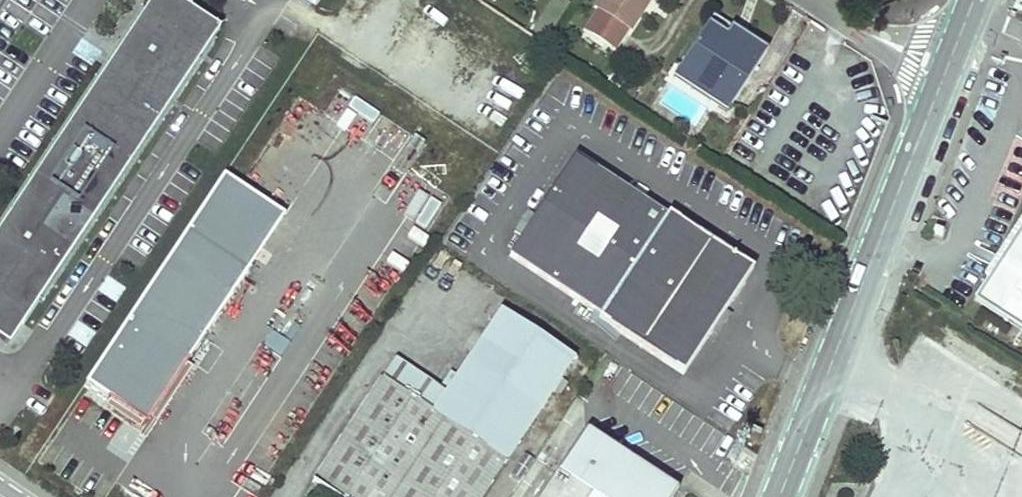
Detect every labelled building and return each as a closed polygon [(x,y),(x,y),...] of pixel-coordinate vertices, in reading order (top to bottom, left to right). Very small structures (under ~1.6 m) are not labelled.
[(177,0),(145,0),(0,222),(0,337),(8,342),(216,25),(177,0)] [(591,9),(593,10),(582,28),(610,46),(622,28),(624,29),(644,0),(597,0),(591,9)] [(732,30),(707,14),(667,76),(721,111),(761,48),(732,30)] [(654,204),(576,153),(535,215),(529,211),(515,232),(522,236),(510,253),(601,313),(599,316),(683,371),(753,265),(668,209),(670,206),(658,198),(654,204)] [(293,217),(228,174),(88,383),(153,426),(293,217)] [(982,275),(984,280),(973,298),(1021,330),(1021,214),(982,275)] [(502,304),(445,389),(396,357),(315,478),(343,496),(477,496),(574,353),(502,304)] [(579,421),(531,496),(578,496),(586,486),(603,496),(661,496),(672,481),(579,421)]
